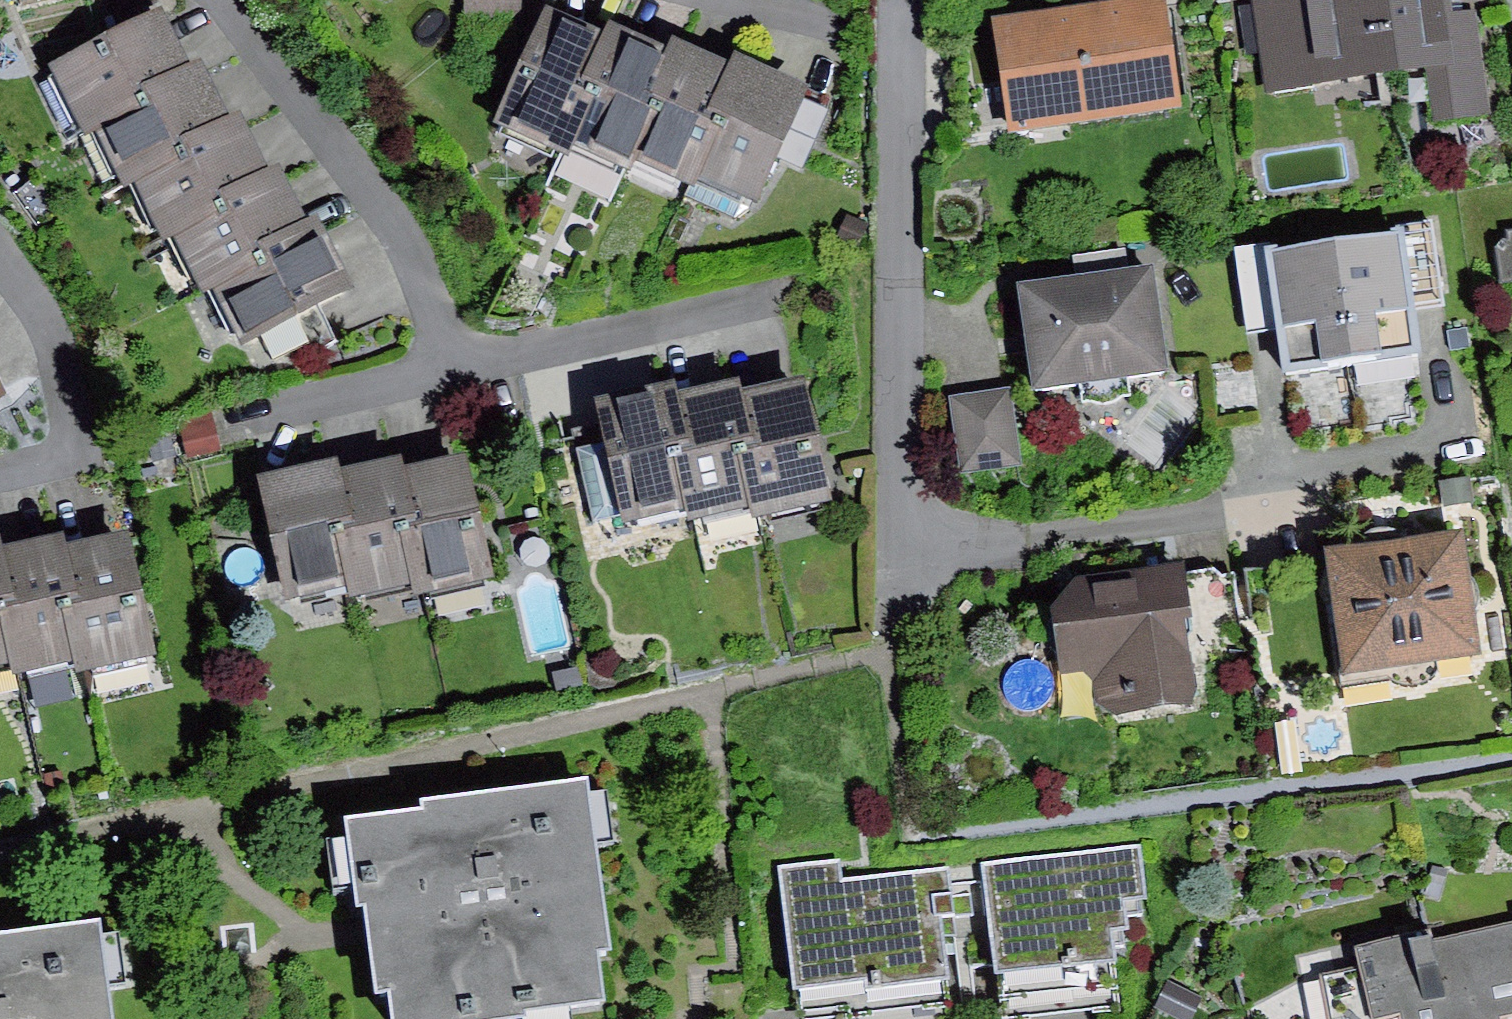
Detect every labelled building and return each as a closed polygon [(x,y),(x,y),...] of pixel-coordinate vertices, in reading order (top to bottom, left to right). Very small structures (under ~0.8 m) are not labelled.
[(462,24),(520,28),(520,0),(463,0),(462,24)] [(991,20),(1007,135),(1182,111),(1166,0),(1138,0),(991,20)] [(1266,88),(1396,73),(1388,0),(1255,0),(1266,88)] [(1396,73),(1425,70),(1434,127),(1491,118),(1475,11),(1447,15),(1445,0),(1388,0),(1396,73)] [(162,4),(53,66),(87,125),(97,116),(194,60),(162,4)] [(612,38),(544,8),(493,125),(565,156),(570,145),(612,38)] [(612,38),(570,145),(628,168),(627,160),(675,48),(617,25),(612,38)] [(675,48),(627,160),(690,186),(692,179),(744,64),(679,37),(675,48)] [(194,60),(97,116),(131,176),(138,171),(237,116),(202,56),(194,60)] [(744,64),(692,179),(754,207),(776,157),(802,169),(827,113),(803,103),(809,88),(745,60),(744,64)] [(237,116),(138,171),(169,225),(178,219),(273,166),(243,113),(237,116)] [(273,166),(178,219),(204,275),(314,221),(281,162),(273,166)] [(868,221),(847,213),(835,243),(856,251),(868,221)] [(314,221),(204,275),(242,350),(265,339),(275,359),(306,344),(291,314),(352,283),(320,219),(314,221)] [(1399,236),(1341,244),(1358,366),(1421,357),(1415,311),(1442,308),(1430,220),(1398,224),(1399,236)] [(1510,233),(1497,247),(1500,281),(1511,280),(1511,233),(1510,233)] [(1272,243),(1236,248),(1249,338),(1278,334),(1284,377),(1358,366),(1341,244),(1273,252),(1272,243)] [(1152,268),(1017,289),(1032,394),(1168,371),(1152,268)] [(1467,327),(1446,331),(1449,351),(1470,347),(1467,327)] [(804,381),(732,398),(761,518),(762,523),(834,507),(804,381)] [(732,398),(730,384),(660,400),(690,534),(761,518),(732,398)] [(600,424),(571,431),(595,532),(684,511),(660,400),(656,387),(595,403),(600,424)] [(1020,465),(1009,391),(948,400),(959,474),(1020,465)] [(212,417),(180,424),(188,460),(221,452),(212,417)] [(465,456),(400,470),(427,593),(429,602),(494,587),(465,456)] [(397,461),(327,474),(350,591),(353,607),(427,593),(400,470),(397,461)] [(325,463),(258,477),(284,605),(350,591),(327,474),(325,463)] [(129,533),(60,548),(88,671),(90,680),(159,665),(129,533)] [(1464,533),(1324,553),(1339,679),(1479,660),(1464,533)] [(0,550),(0,596),(15,674),(18,686),(88,671),(60,548),(58,538),(0,550)] [(1074,579),(1049,615),(1060,679),(1087,674),(1093,683),(1100,706),(1116,718),(1200,705),(1187,624),(1195,622),(1186,562),(1074,579)] [(15,674),(0,596),(0,677),(15,674)] [(579,668),(554,673),(558,692),(583,687),(579,668)] [(63,770),(44,775),(48,793),(68,788),(63,770)] [(350,825),(363,926),(372,998),(388,996),(391,1018),(525,1018),(524,1014),(603,1004),(597,958),(614,956),(591,778),(420,801),(422,816),(350,825)] [(980,865),(998,1018),(1062,1018),(1123,1012),(1114,932),(1127,931),(1123,901),(1149,898),(1142,845),(980,865)] [(781,872),(798,1018),(822,1018),(867,1014),(867,1018),(947,1018),(935,915),(956,913),(951,871),(841,884),(839,865),(781,872)] [(99,923),(0,937),(0,1018),(112,1018),(99,923)] [(1434,941),(1431,927),(1294,960),(1299,981),(1283,985),(1249,1004),(1251,1018),(1511,1018),(1511,923),(1434,941)] [(1202,997),(1167,982),(1155,1009),(1178,1018),(1192,1018),(1202,997)]
